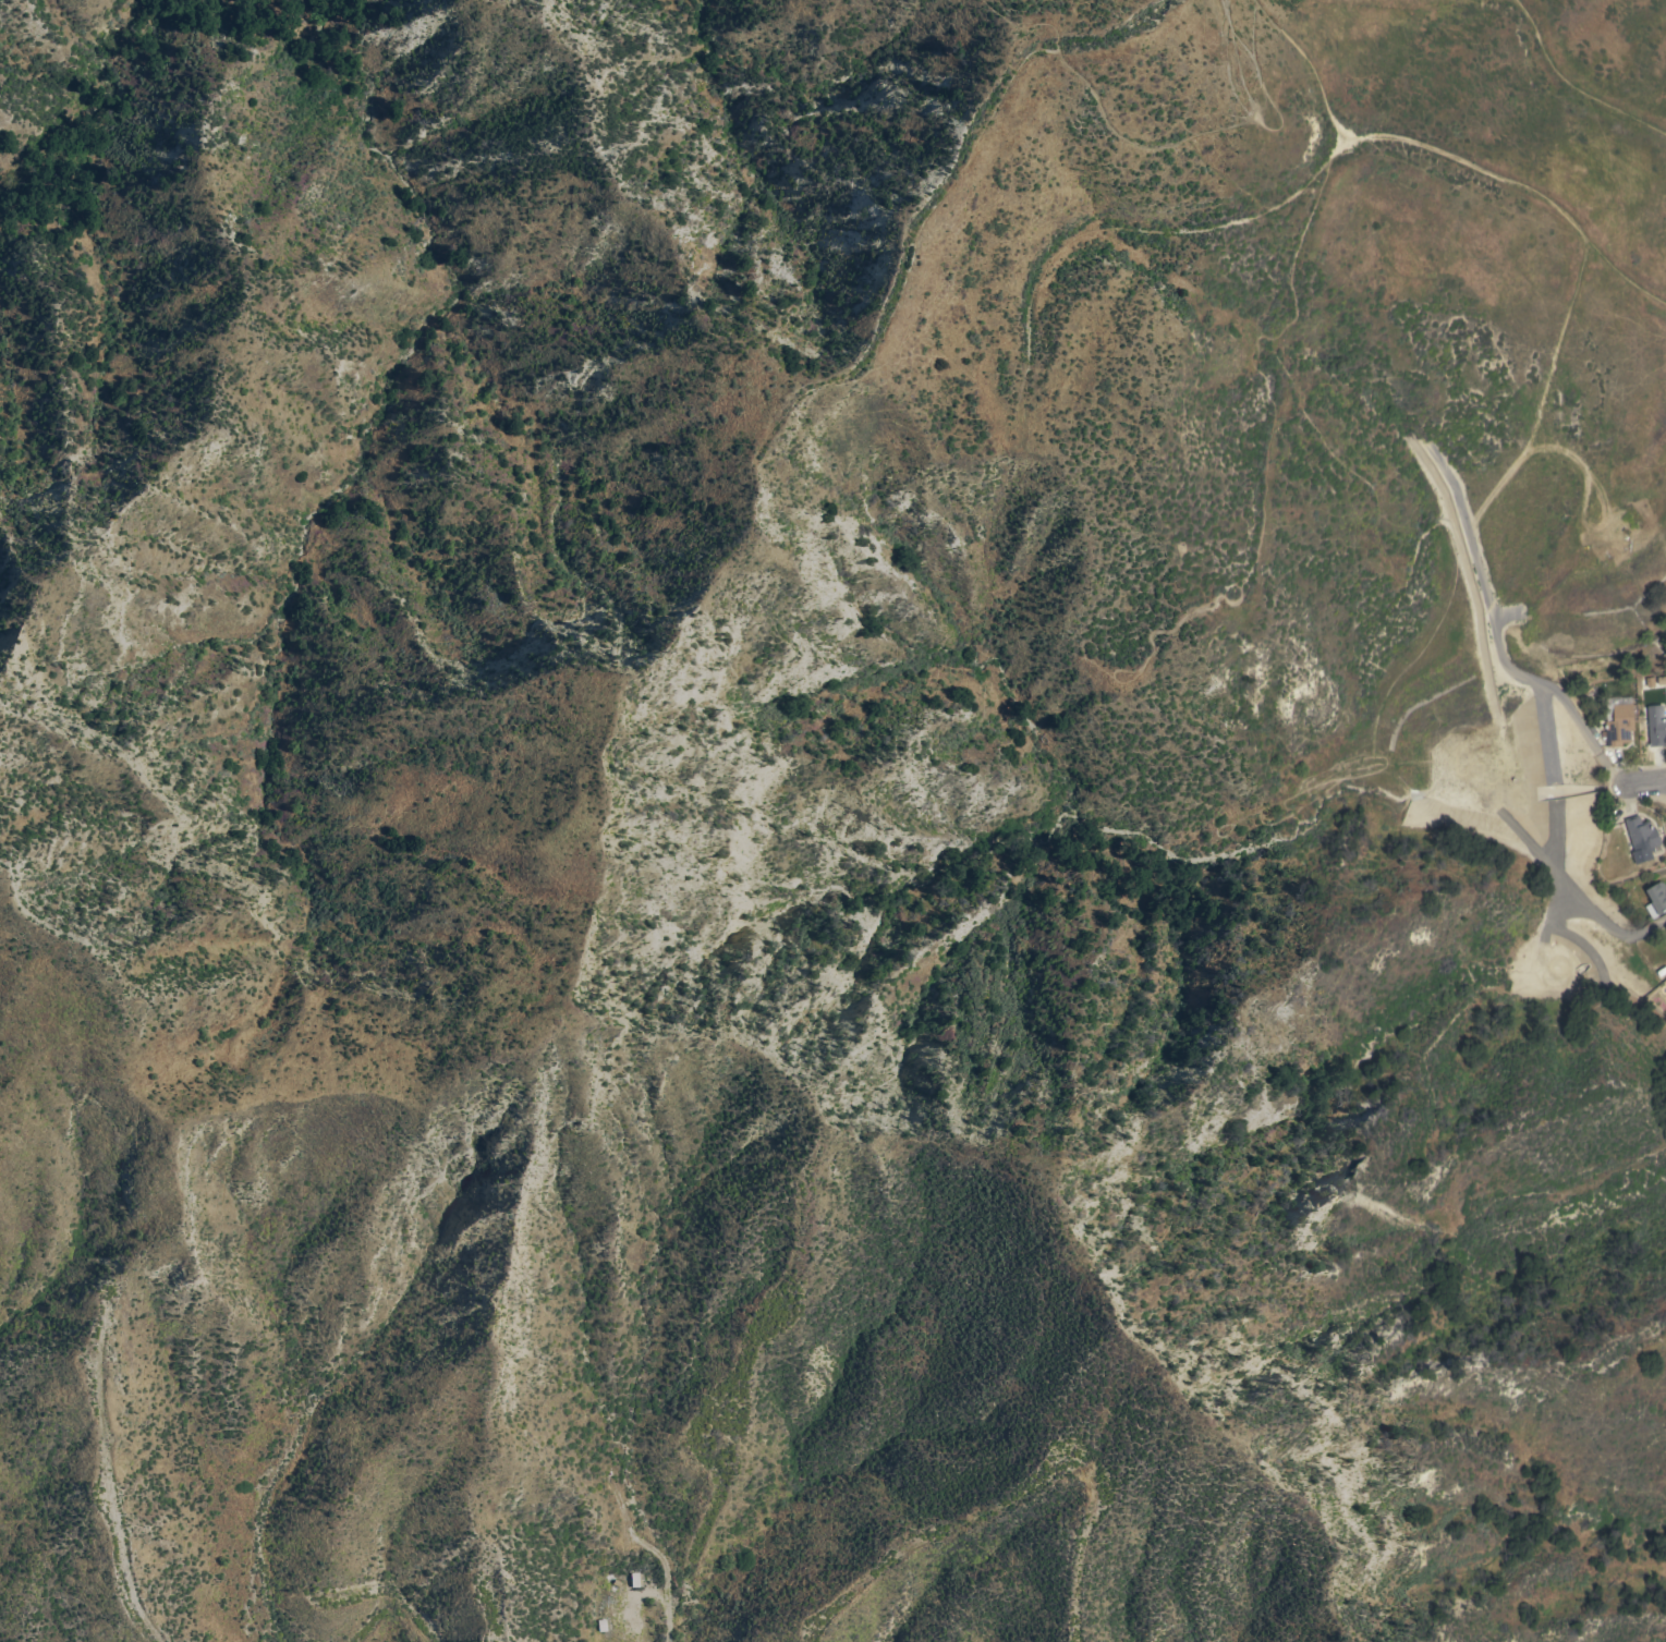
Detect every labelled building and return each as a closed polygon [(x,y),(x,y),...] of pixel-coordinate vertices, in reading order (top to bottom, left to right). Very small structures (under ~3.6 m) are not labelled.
[(1605,721),(1606,721),(1604,698),(1631,696),(1631,704),(1632,704),(1634,730),(1629,730),(1630,742),(1621,742),(1621,746),(1606,747),(1605,721)] [(1663,718),(1665,718),(1665,742),(1664,742),(1664,745),(1649,746),(1645,706),(1662,705),(1663,718)] [(1624,819),(1639,814),(1641,823),(1650,820),(1652,829),(1656,828),(1661,843),(1653,847),(1654,849),(1651,850),(1653,858),(1634,864),(1630,851),(1633,850),(1624,819)] [(1663,881),(1665,887),(1665,909),(1665,910),(1651,919),(1644,907),(1651,902),(1650,902),(1652,901),(1644,890),(1661,880),(1662,883),(1663,881)]
